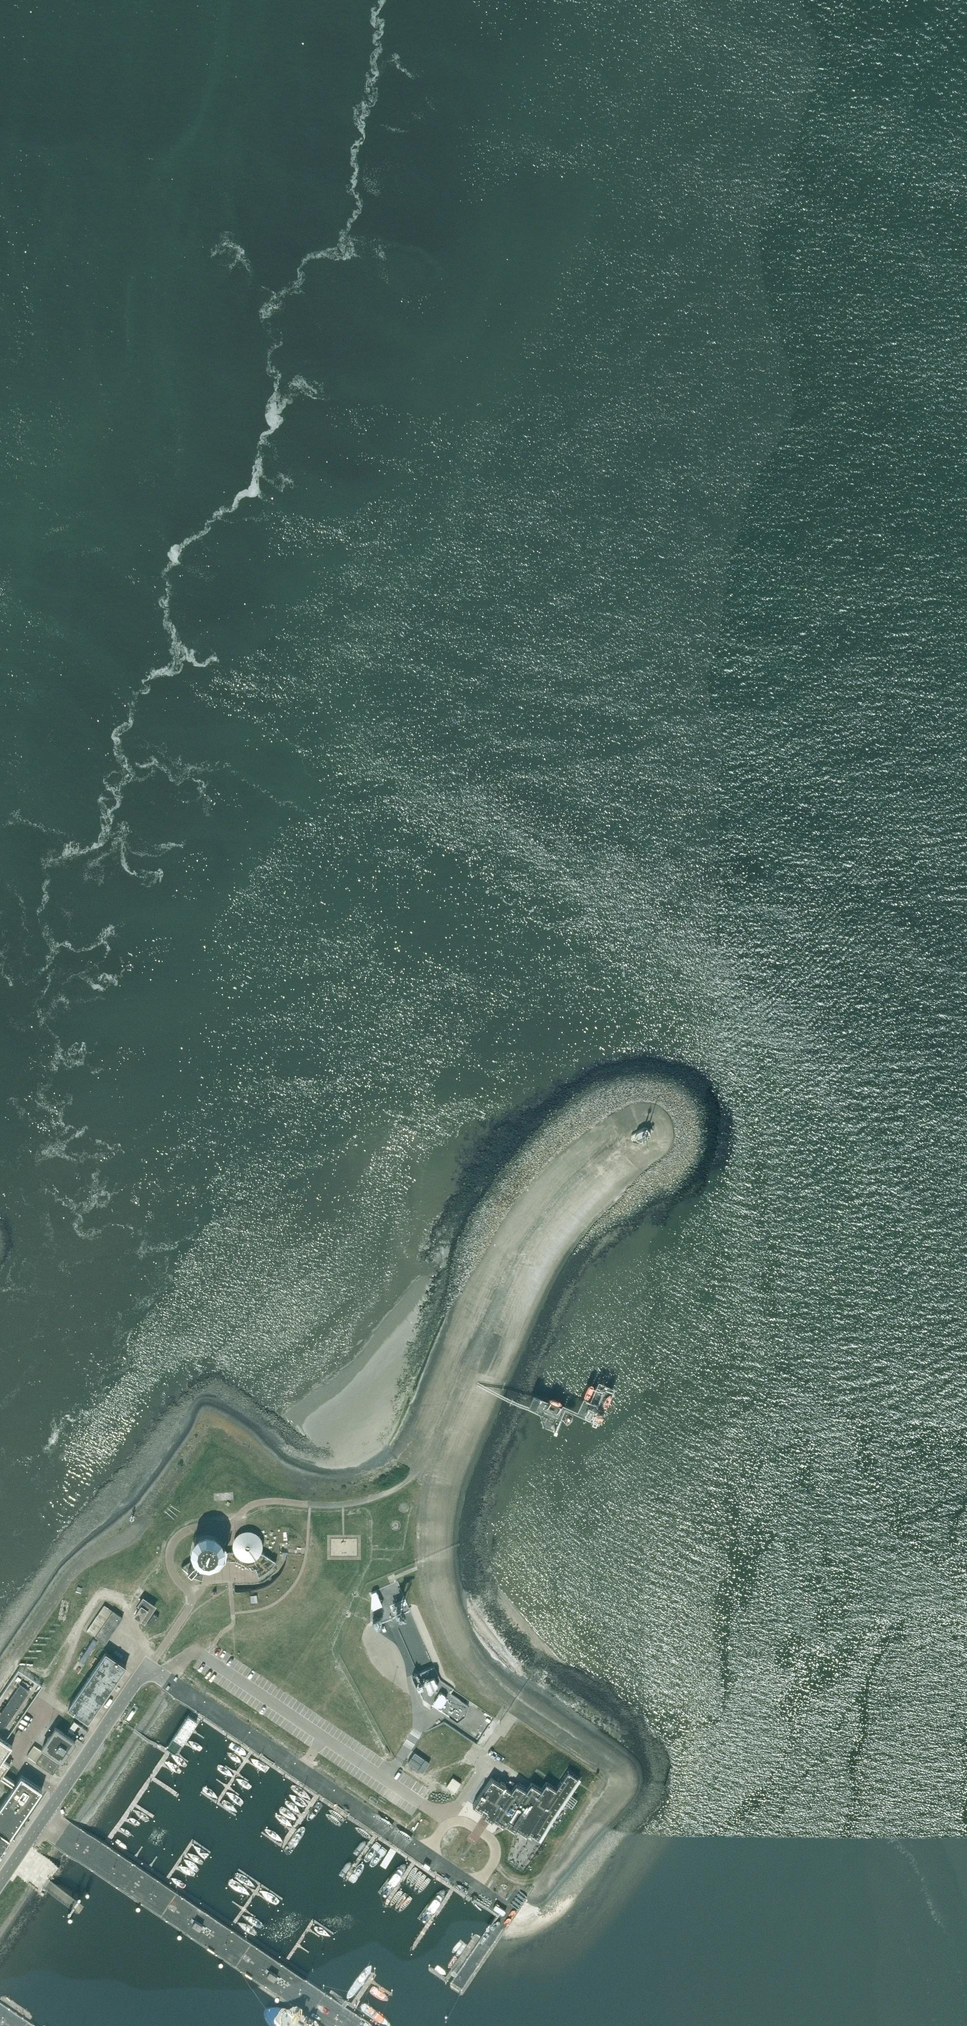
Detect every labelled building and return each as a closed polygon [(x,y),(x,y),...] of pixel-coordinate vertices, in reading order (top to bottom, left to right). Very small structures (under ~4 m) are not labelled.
[(641,1129),(638,1131),(636,1132),(636,1134),(635,1136),(636,1137),(637,1139),(639,1140),(641,1140),(643,1139),(646,1138),(647,1137),(648,1135),(648,1133),(647,1131),(646,1130),(644,1129),(642,1128),(641,1129)] [(183,1567),(183,1568),(193,1576),(202,1579),(203,1579),(204,1569),(205,1568),(211,1569),(219,1566),(224,1561),(228,1560),(236,1561),(245,1565),(248,1568),(250,1566),(253,1570),(256,1568),(259,1575),(261,1575),(265,1573),(267,1571),(270,1568),(273,1565),(275,1563),(275,1562),(276,1560),(270,1556),(261,1553),(263,1548),(263,1545),(263,1543),(262,1540),(261,1537),(258,1534),(255,1532),(251,1531),(249,1531),(245,1531),(242,1532),(239,1533),(236,1536),(234,1539),(233,1542),(233,1545),(233,1548),(234,1551),(226,1551),(227,1549),(223,1541),(216,1535),(207,1534),(199,1537),(193,1543),(191,1552),(193,1559),(183,1567)] [(371,1592),(370,1623),(373,1621),(375,1626),(411,1610),(408,1604),(398,1580),(391,1584),(390,1584),(371,1592)] [(153,1604),(143,1597),(138,1605),(140,1607),(134,1616),(141,1621),(145,1624),(157,1606),(153,1604)] [(95,1636),(105,1643),(123,1617),(113,1610),(104,1604),(87,1630),(95,1636)] [(159,1616),(154,1613),(147,1622),(152,1626),(159,1616)] [(94,1638),(81,1658),(84,1660),(90,1652),(92,1649),(95,1644),(98,1640),(94,1638)] [(126,1665),(119,1660),(106,1651),(88,1677),(87,1679),(75,1697),(70,1704),(68,1707),(89,1721),(114,1684),(115,1684),(121,1676),(120,1675),(126,1665)] [(415,1670),(411,1672),(421,1695),(432,1703),(456,1719),(464,1712),(467,1702),(451,1690),(453,1686),(454,1686),(453,1685),(440,1676),(433,1662),(432,1663),(415,1670)] [(5,1726),(30,1690),(21,1684),(0,1714),(0,1723),(5,1726)] [(135,1711),(132,1709),(127,1717),(129,1719),(135,1711)] [(188,1717),(170,1745),(179,1751),(197,1722),(188,1717)] [(73,1732),(75,1729),(78,1724),(75,1721),(69,1730),(73,1732)] [(63,1759),(76,1740),(56,1727),(43,1746),(63,1759)] [(42,1789),(22,1775),(16,1782),(14,1781),(5,1775),(3,1774),(10,1763),(3,1759),(13,1745),(5,1740),(0,1737),(0,1851),(42,1789)] [(27,1755),(37,1761),(43,1751),(34,1745),(27,1755)] [(43,1751),(37,1761),(36,1762),(53,1773),(60,1763),(43,1751)] [(430,1762),(415,1752),(414,1753),(409,1760),(408,1762),(423,1772),(430,1762)] [(518,1824),(520,1825),(538,1838),(565,1797),(568,1793),(579,1777),(568,1770),(557,1788),(549,1782),(544,1790),(532,1782),(527,1789),(519,1784),(514,1791),(492,1777),(473,1804),(482,1810),(483,1808),(487,1810),(483,1815),(492,1821),(495,1816),(505,1823),(507,1820),(516,1827),(518,1824)] [(453,1777),(447,1786),(455,1792),(461,1782),(453,1777)] [(195,1920),(192,1925),(199,1930),(203,1925),(195,1920)] [(270,1970),(267,1975),(274,1980),(277,1975),(270,1970)]
